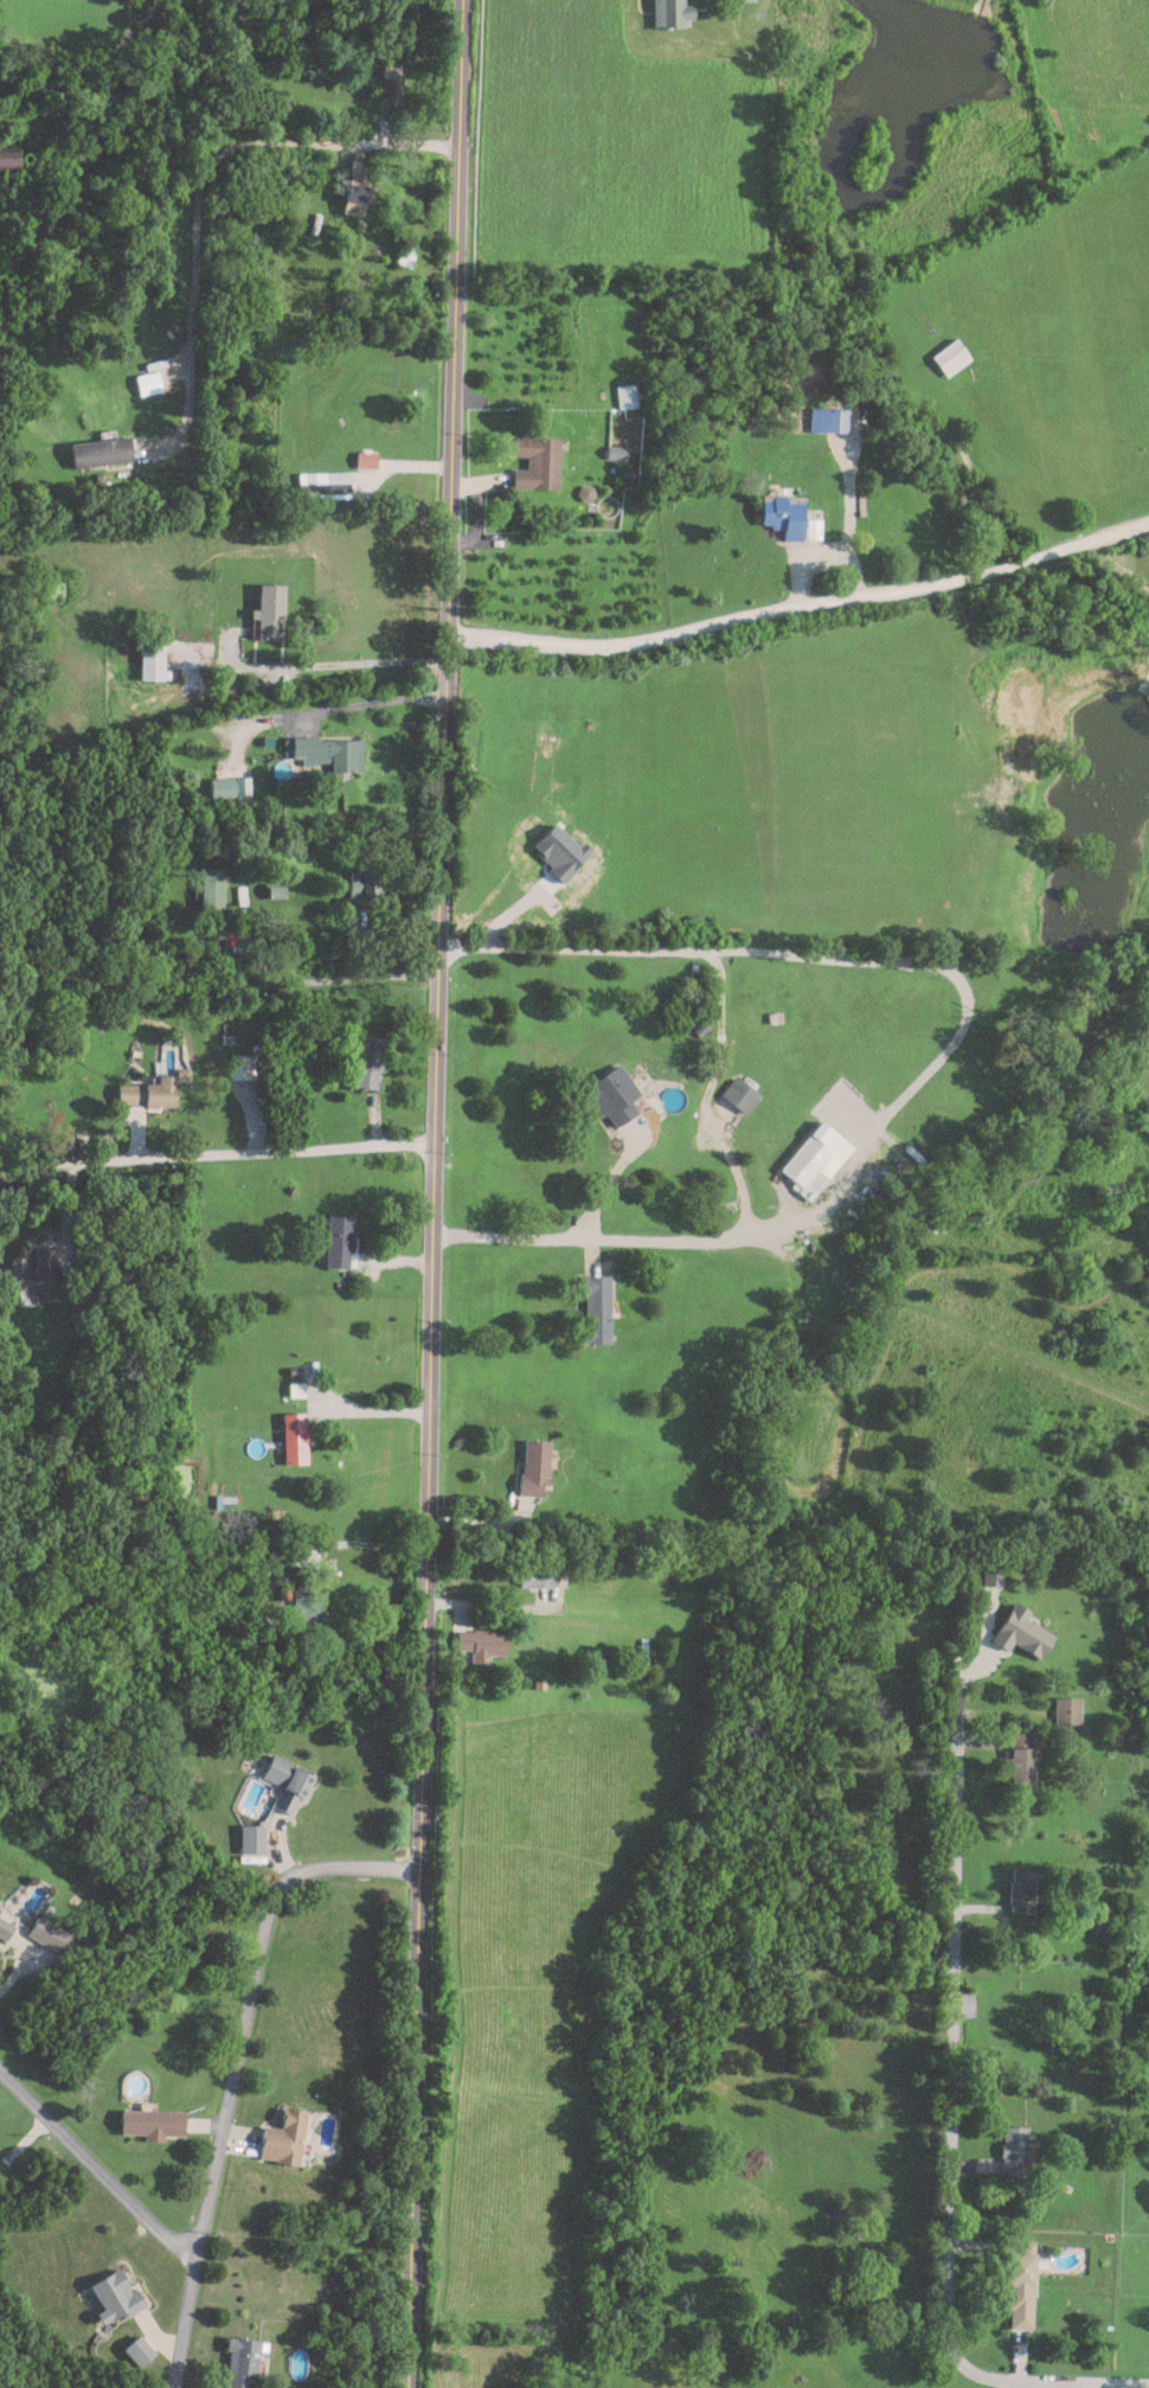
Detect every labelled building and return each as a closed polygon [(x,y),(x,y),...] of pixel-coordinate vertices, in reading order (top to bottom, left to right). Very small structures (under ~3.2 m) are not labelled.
[(693,18),(693,4),(683,4),(683,0),(654,0),(654,25),(686,25),(686,18),(693,18)] [(380,108),(399,109),(400,65),(381,64),(380,108)] [(18,169),(18,148),(0,148),(0,169),(18,169)] [(360,216),(368,185),(349,179),(340,210),(360,216)] [(411,249),(396,249),(396,265),(411,265),(411,249)] [(944,376),(970,358),(956,337),(930,354),(944,376)] [(635,405),(635,384),(616,384),(616,406),(635,405)] [(131,460),(128,435),(69,442),(71,467),(131,460)] [(559,436),(513,435),(512,454),(525,455),(525,467),(512,466),(511,486),(557,488),(559,436)] [(295,498),(349,498),(349,470),(295,470),(295,498)] [(803,539),(803,493),(762,493),(762,526),(782,526),(782,539),(803,539)] [(281,639),(281,583),(258,583),(258,639),(281,639)] [(141,679),(163,679),(163,638),(141,638),(141,679)] [(360,738),(291,738),(291,760),(330,760),(330,772),(360,772),(360,738)] [(224,868),(203,868),(203,910),(224,910),(224,868)] [(349,897),(381,897),(381,871),(349,871),(349,897)] [(381,1036),(355,1036),(355,1088),(381,1088),(381,1036)] [(642,1094),(621,1063),(584,1088),(612,1129),(641,1112),(633,1100),(642,1094)] [(747,1113),(762,1094),(738,1074),(723,1093),(747,1113)] [(178,1075),(159,1075),(159,1083),(120,1082),(120,1106),(178,1106),(178,1075)] [(815,1195),(854,1146),(821,1120),(783,1169),(815,1195)] [(327,1268),(353,1268),(353,1214),(327,1214),(327,1268)] [(56,1246),(37,1246),(37,1265),(26,1265),(26,1257),(12,1257),(13,1292),(37,1292),(37,1301),(56,1301),(56,1246)] [(611,1343),(612,1274),(585,1274),(584,1343),(611,1343)] [(284,1460),(307,1460),(307,1410),(284,1410),(284,1460)] [(522,1493),(550,1494),(552,1438),(525,1436),(522,1493)] [(518,1561),(518,1586),(557,1586),(557,1561),(518,1561)] [(1039,1589),(1051,1589),(1051,1574),(1039,1574),(1039,1589)] [(322,1618),(322,1587),(293,1588),(294,1618),(322,1618)] [(508,1627),(457,1627),(457,1650),(508,1650),(508,1627)] [(1054,1722),(1081,1722),(1081,1695),(1054,1695),(1054,1722)] [(1012,1785),(1035,1785),(1035,1727),(1012,1727),(1012,1785)] [(315,1771),(271,1753),(262,1776),(282,1785),(274,1805),(291,1812),(297,1795),(304,1798),(315,1771)] [(264,1851),(264,1823),(240,1823),(240,1851),(264,1851)] [(1010,1913),(1035,1913),(1035,1870),(1010,1869),(1010,1913)] [(15,1922),(0,1914),(0,1936),(5,1939),(15,1922)] [(66,1955),(77,1936),(37,1914),(26,1933),(66,1955)] [(299,2163),(306,2107),(284,2105),(281,2126),(263,2124),(258,2157),(299,2163)] [(184,2107),(122,2107),(122,2134),(184,2134),(184,2107)] [(1002,2172),(1027,2172),(1027,2124),(1002,2124),(1002,2172)] [(1034,2328),(1034,2251),(1007,2251),(1007,2328),(1034,2328)] [(143,2305),(123,2266),(91,2283),(111,2322),(143,2305)] [(124,2348),(140,2367),(156,2352),(140,2333),(124,2348)] [(227,2387),(250,2387),(250,2375),(259,2375),(259,2338),(229,2337),(227,2387)]
